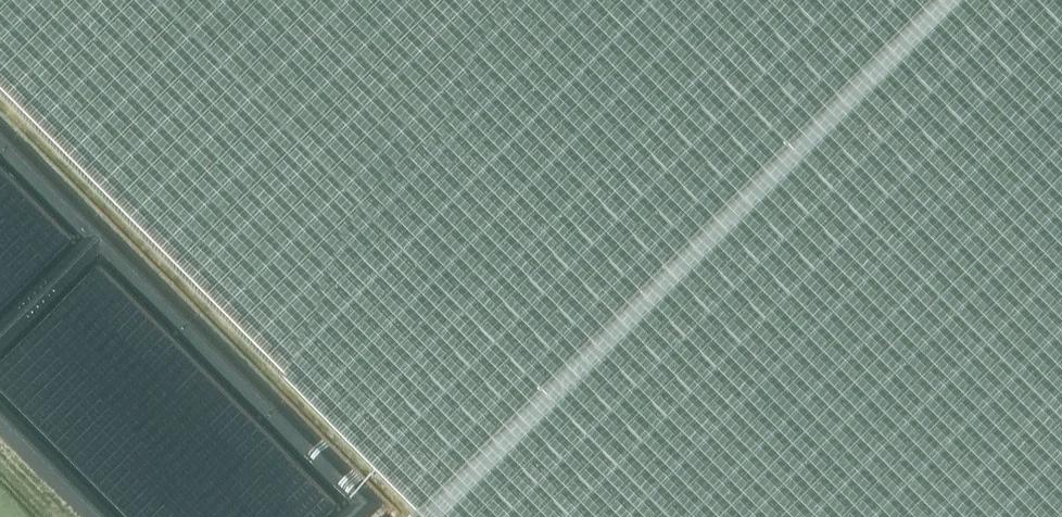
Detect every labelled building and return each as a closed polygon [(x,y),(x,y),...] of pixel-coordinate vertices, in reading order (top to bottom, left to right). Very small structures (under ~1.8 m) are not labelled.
[(840,0),(0,0),(0,92),(417,510),(410,516),(1061,516),(1061,223),(840,0)] [(1061,223),(1061,0),(840,0),(1061,223)]
